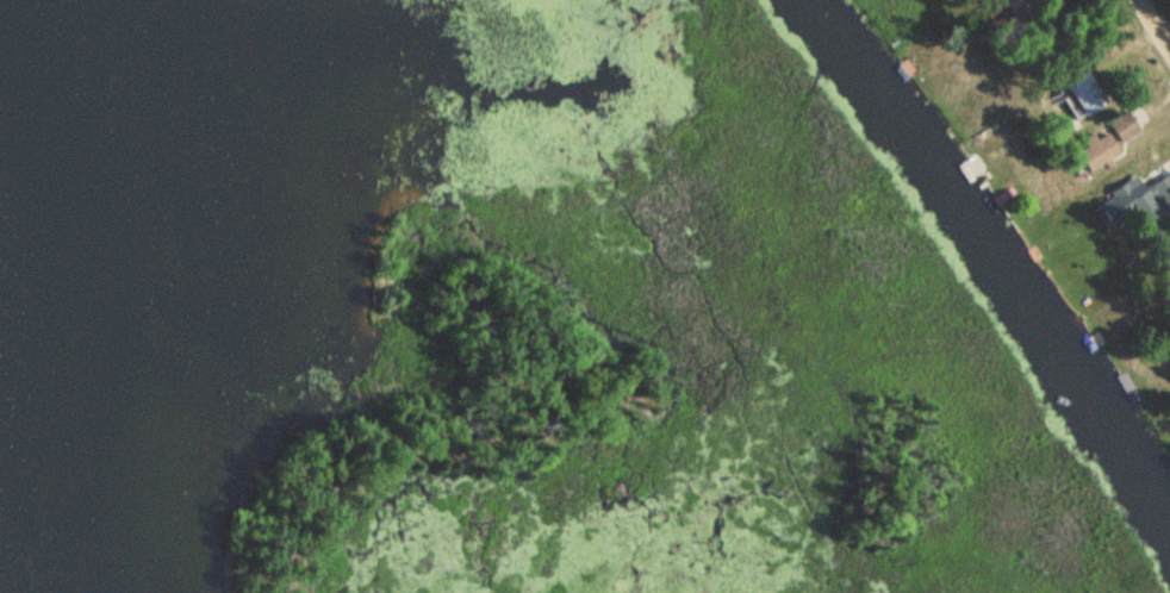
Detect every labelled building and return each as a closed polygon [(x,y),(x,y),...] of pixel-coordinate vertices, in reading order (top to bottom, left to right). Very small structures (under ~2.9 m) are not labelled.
[(1083,118),(1105,107),(1088,74),(1066,84),(1083,118)] [(1142,132),(1130,111),(1109,123),(1122,144),(1142,132)] [(1083,143),(1086,146),(1077,157),(1098,174),(1120,148),(1104,135),(1100,140),(1091,133),(1083,143)] [(1126,215),(1135,208),(1146,221),(1161,209),(1134,176),(1111,196),(1126,215)]
